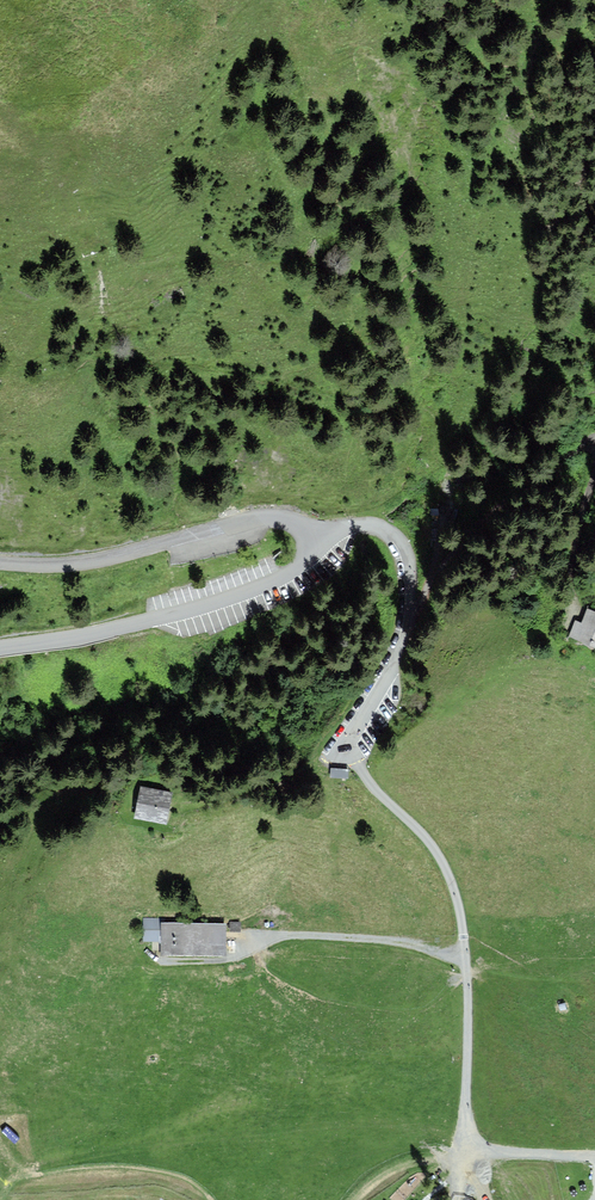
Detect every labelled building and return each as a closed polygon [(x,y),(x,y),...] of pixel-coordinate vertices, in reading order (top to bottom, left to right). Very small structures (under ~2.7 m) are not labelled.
[(587,611),(581,625),(574,622),(568,639),(594,649),(594,614),(587,611)] [(171,794),(141,788),(136,817),(166,823),(171,794)] [(159,920),(142,920),(142,942),(161,942),(161,955),(223,955),(224,924),(159,924),(159,920)]
